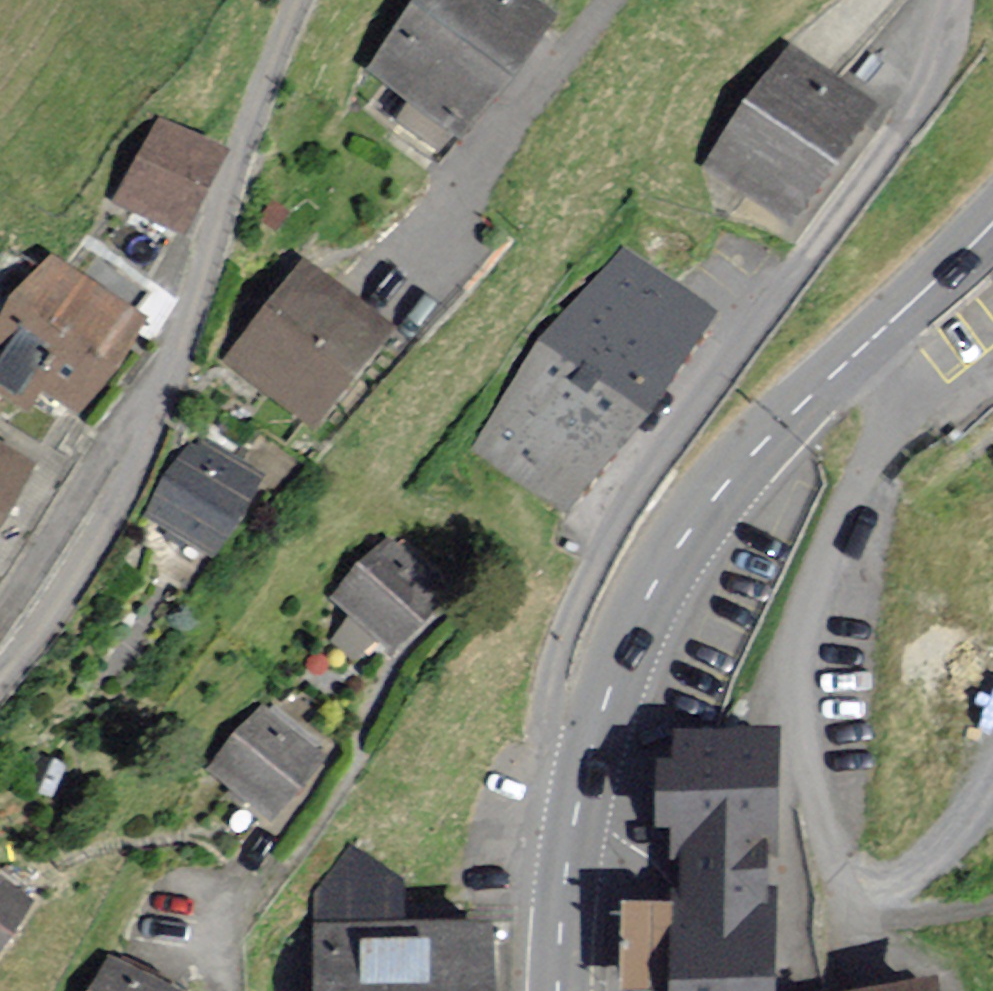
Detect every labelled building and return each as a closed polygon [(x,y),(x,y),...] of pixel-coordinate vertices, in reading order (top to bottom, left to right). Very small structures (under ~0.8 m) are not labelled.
[(380,66),(421,97),(403,120),(441,149),(543,16),(522,0),(430,0),(380,66)] [(867,108),(787,54),(712,165),(792,219),(867,108)] [(217,151),(162,124),(127,194),(183,221),(217,151)] [(698,316),(618,258),(485,439),(566,497),(698,316)] [(53,260),(22,305),(0,337),(0,382),(24,398),(38,377),(77,404),(137,318),(94,288),(53,260)] [(383,328),(305,267),(232,359),(311,420),(383,328)] [(257,479),(195,441),(150,514),(212,552),(257,479)] [(23,473),(0,458),(0,507),(23,473)] [(441,593),(389,545),(340,597),(359,615),(337,638),(358,658),(378,636),(390,648),(441,593)] [(314,760),(256,713),(214,764),(272,812),(314,760)] [(757,882),(757,852),(772,853),(775,734),(727,733),(673,731),(672,760),(659,760),(658,823),(675,824),(674,852),(687,852),(686,881),(685,895),(685,913),(631,912),(630,981),(681,982),(681,990),(771,990),(773,882),(757,882)] [(0,885),(0,944),(27,902),(0,885)] [(482,923),(328,927),(330,990),(483,990),(482,923)] [(113,961),(98,990),(174,990),(113,961)]
